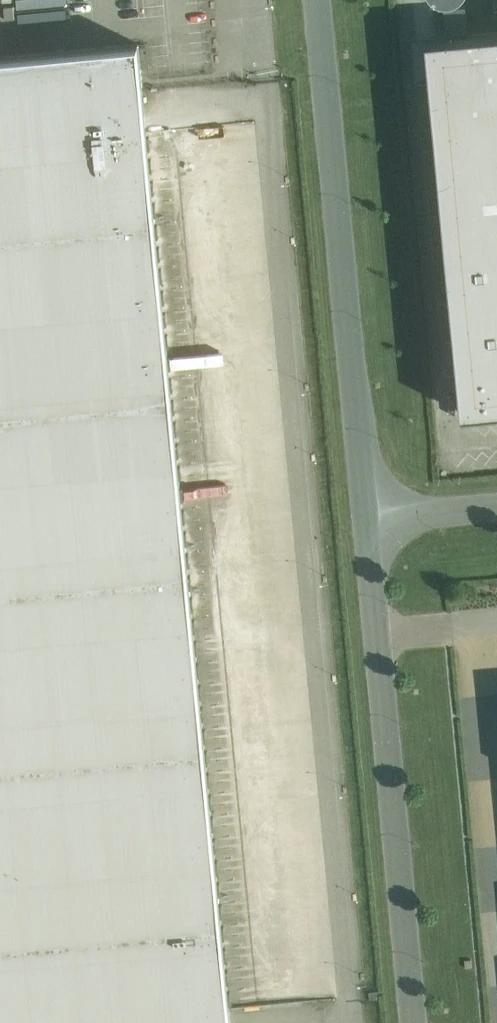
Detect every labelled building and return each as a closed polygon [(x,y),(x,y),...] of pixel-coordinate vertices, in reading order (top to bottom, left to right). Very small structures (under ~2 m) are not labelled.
[(427,38),(463,413),(496,410),(496,32),(427,38)] [(139,43),(0,56),(0,1022),(231,1022),(139,43)] [(476,828),(477,839),(492,837),(491,827),(476,828)]
